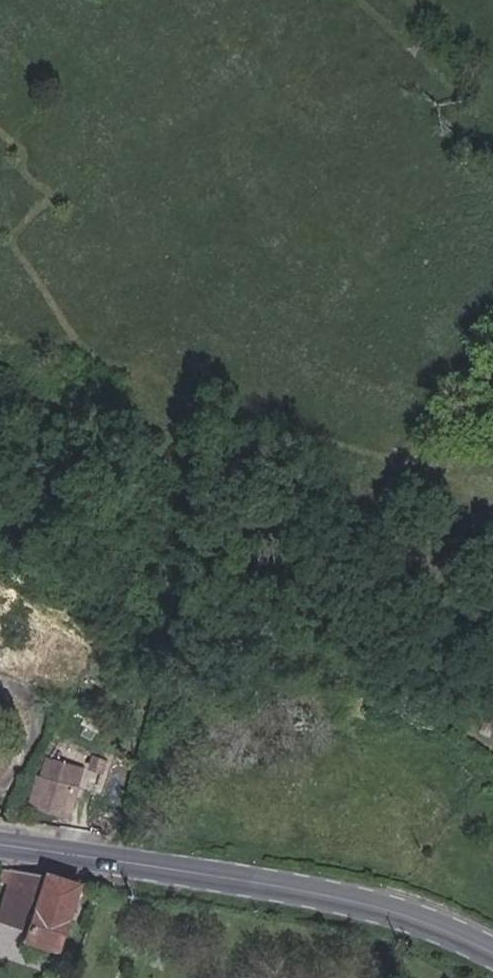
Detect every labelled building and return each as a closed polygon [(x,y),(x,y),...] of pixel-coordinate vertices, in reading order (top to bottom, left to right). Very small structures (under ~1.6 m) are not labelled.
[(0,661),(15,620),(0,615),(0,661)] [(89,769),(55,760),(52,774),(45,772),(34,802),(74,814),(89,769)] [(70,950),(90,883),(52,873),(17,869),(6,914),(39,924),(34,939),(70,950)]
